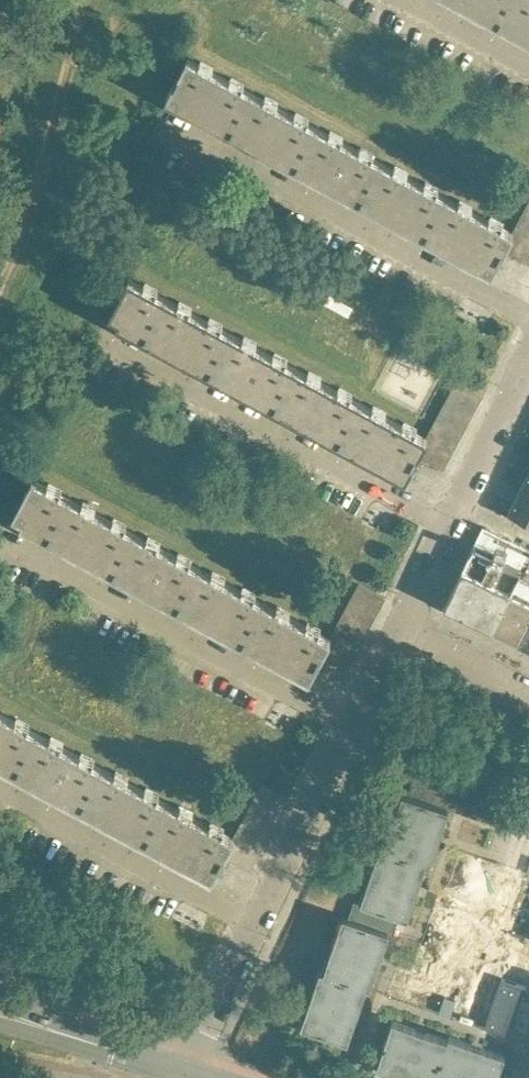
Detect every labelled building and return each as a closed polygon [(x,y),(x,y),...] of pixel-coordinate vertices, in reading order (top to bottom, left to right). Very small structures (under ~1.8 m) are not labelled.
[(499,25),(512,0),(452,0),(499,25)] [(499,25),(528,41),(528,0),(512,0),(499,25)] [(253,92),(187,57),(165,98),(231,133),(253,92)] [(253,92),(231,133),(296,168),(318,127),(253,92)] [(383,162),(318,127),(296,168),(361,203),(383,162)] [(361,203),(426,238),(447,197),(383,162),(361,203)] [(447,197),(426,238),(491,273),(504,250),(510,238),(513,232),(512,232),(447,197)] [(522,213),(516,225),(528,232),(528,217),(522,213)] [(516,225),(512,232),(513,232),(510,238),(528,248),(528,232),(516,225)] [(504,250),(528,263),(528,248),(510,238),(504,250)] [(109,314),(110,315),(120,320),(117,324),(145,339),(167,298),(129,277),(114,305),(109,314)] [(232,333),(167,298),(145,339),(210,374),(232,333)] [(275,408),(297,367),(232,333),(210,374),(275,408)] [(340,443),(362,402),(297,367),(275,408),(340,443)] [(44,381),(37,394),(46,399),(53,386),(44,381)] [(475,409),(481,397),(455,383),(449,395),(475,409)] [(468,421),(475,409),(449,395),(442,407),(468,421)] [(418,455),(424,443),(427,438),(426,437),(362,402),(340,443),(405,478),(418,455)] [(468,421),(442,407),(436,419),(462,433),(468,421)] [(456,445),(462,433),(436,419),(430,431),(456,445)] [(430,431),(426,437),(427,438),(424,443),(449,457),(456,445),(430,431)] [(449,457),(424,443),(418,455),(443,469),(449,457)] [(519,488),(528,492),(528,468),(519,488)] [(23,519),(20,523),(49,539),(71,498),(33,477),(17,506),(13,514),(23,519)] [(528,523),(528,492),(519,488),(508,513),(528,523)] [(136,533),(71,498),(49,539),(114,574),(136,533)] [(487,580),(509,591),(528,551),(528,547),(483,525),(462,568),(487,580)] [(201,568),(136,533),(114,574),(179,608),(201,568)] [(509,591),(492,626),(516,638),(528,611),(528,551),(509,591)] [(201,568),(179,608),(244,643),(265,602),(201,568)] [(470,615),(487,580),(462,568),(445,604),(470,615)] [(492,626),(509,591),(487,580),(470,615),(492,626)] [(352,595),(379,609),(385,597),(377,593),(359,583),(352,595)] [(372,621),(379,609),(352,595),(346,607),(372,621)] [(309,678),(322,655),(328,644),(331,638),(330,637),(265,602),(244,643),(309,678)] [(340,619),(366,633),(372,621),(346,607),(340,619)] [(516,638),(528,644),(528,611),(516,638)] [(359,645),(366,633),(340,619),(333,631),(359,645)] [(333,631),(330,637),(331,638),(328,644),(353,657),(359,645),(333,631)] [(353,657),(328,644),(322,655),(347,669),(353,657)] [(437,707),(434,715),(452,721),(455,713),(437,707)] [(0,712),(0,765),(17,774),(39,733),(0,712)] [(39,733),(17,774),(82,808),(104,767),(39,733)] [(387,838),(392,840),(389,849),(427,862),(427,863),(430,865),(449,808),(451,804),(515,826),(513,830),(515,830),(528,789),(528,788),(422,751),(408,794),(402,792),(402,793),(408,795),(404,804),(399,802),(387,838)] [(147,843),(169,802),(104,767),(82,808),(147,843)] [(282,809),(288,797),(262,783),(256,795),(282,809)] [(276,821),(282,809),(256,795),(249,807),(276,821)] [(225,855),(231,843),(234,837),(169,802),(147,843),(212,878),(225,855)] [(276,821),(249,807),(243,819),(269,833),(276,821)] [(263,845),(269,833),(243,819),(237,831),(263,845)] [(263,845),(237,831),(234,837),(231,843),(257,857),(263,845)] [(250,869),(251,868),(257,857),(231,843),(225,855),(250,869)] [(361,901),(361,902),(400,916),(408,918),(427,863),(427,862),(389,849),(380,846),(380,847),(385,849),(382,858),(376,856),(364,892),(369,894),(366,903),(361,901)] [(355,899),(348,917),(390,932),(394,933),(400,916),(361,902),(361,901),(355,899)] [(441,910),(436,926),(477,940),(482,924),(441,910)] [(339,926),(327,961),(332,963),(329,972),(367,985),(367,986),(369,987),(371,988),(390,933),(390,932),(348,917),(343,915),(343,917),(348,918),(345,927),(339,926)] [(317,979),(305,1015),(310,1017),(307,1026),(306,1027),(326,1034),(325,1038),(321,1048),(339,1054),(342,1044),(344,1040),(348,1041),(360,1008),(367,985),(329,972),(326,971),(325,972),(322,981),(317,979)] [(502,978),(485,1027),(509,1036),(526,987),(502,978)] [(445,996),(439,1012),(450,1016),(456,1000),(445,996)] [(436,1077),(448,1038),(393,1019),(378,1061),(377,1067),(378,1067),(380,1062),(389,1065),(387,1070),(410,1077),(424,1077),(427,1077),(435,1077),(436,1077)] [(521,1051),(528,1054),(528,1027),(521,1051)] [(505,1054),(449,1036),(448,1039),(448,1038),(436,1077),(439,1077),(497,1077),(505,1054)] [(320,1072),(323,1074),(328,1075),(331,1077),(335,1065),(324,1061),(320,1072)]
